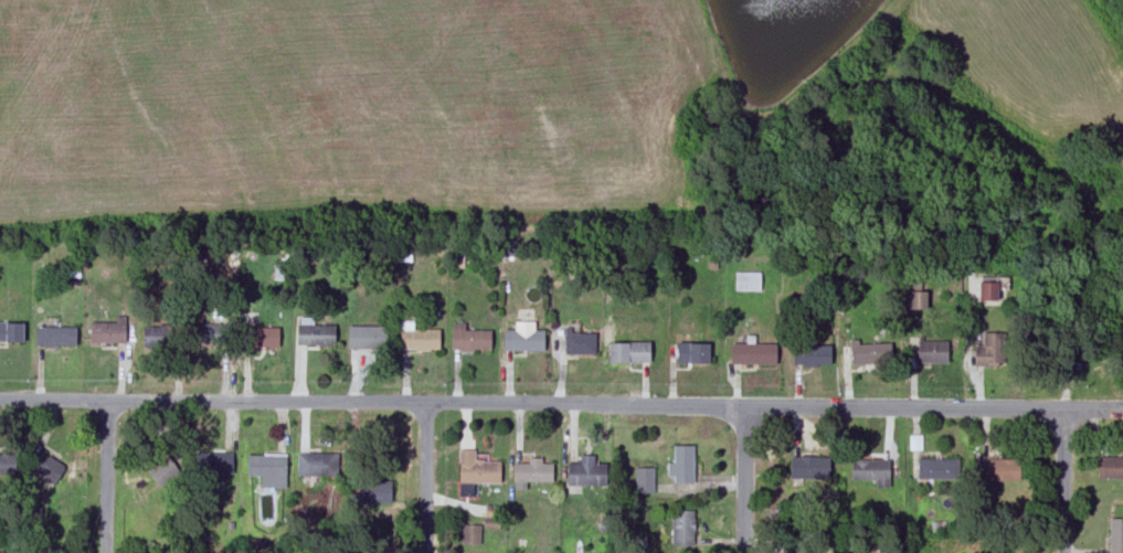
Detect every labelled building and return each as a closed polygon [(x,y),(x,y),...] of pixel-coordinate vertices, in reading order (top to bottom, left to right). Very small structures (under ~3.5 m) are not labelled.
[(759,291),(759,272),(733,272),(733,291),(759,291)] [(977,300),(995,300),(995,283),(977,283),(977,300)] [(924,293),(908,293),(908,309),(924,309),(924,293)] [(116,321),(92,321),(92,342),(126,341),(126,315),(116,315),(116,321)] [(24,321),(0,321),(0,341),(24,341),(24,321)] [(412,329),(412,322),(399,322),(399,349),(441,349),(441,330),(412,329)] [(227,323),(192,323),(192,344),(227,344),(227,323)] [(333,345),(333,325),(295,325),(295,345),(333,345)] [(451,351),(489,351),(489,330),(463,330),(463,325),(451,325),(451,351)] [(168,349),(168,326),(141,326),(141,349),(168,349)] [(380,326),(347,326),(347,349),(380,349),(380,326)] [(34,345),(74,345),(75,328),(34,327),(34,345)] [(250,347),(277,347),(277,328),(250,328),(250,347)] [(501,351),(542,351),(542,330),(501,330),(501,351)] [(594,332),(564,332),(564,354),(594,354),(594,332)] [(973,366),(1003,366),(1003,333),(982,333),(982,345),(973,345),(973,366)] [(607,342),(607,362),(648,362),(648,342),(607,342)] [(915,362),(946,362),(946,342),(915,342),(915,362)] [(707,343),(677,343),(677,364),(707,364),(707,343)] [(774,364),(774,343),(729,343),(729,364),(774,364)] [(889,343),(849,343),(849,364),(889,364),(889,343)] [(791,365),(835,365),(835,345),(791,345),(791,365)] [(672,482),(691,482),(691,446),(672,446),(672,482)] [(0,453),(0,474),(15,474),(15,453),(0,453)] [(29,475),(50,489),(64,468),(43,454),(29,475)] [(231,454),(198,454),(198,476),(231,476),(231,454)] [(285,454),(245,454),(245,476),(259,476),(259,486),(285,486),(285,454)] [(330,454),(298,454),(298,478),(330,478),(330,454)] [(178,471),(165,456),(146,471),(159,487),(178,471)] [(592,456),(579,456),(579,462),(565,462),(565,486),(604,486),(604,464),(592,464),(592,456)] [(824,457),(791,457),(791,479),(824,479),(824,457)] [(1095,457),(1095,480),(1122,480),(1122,457),(1095,457)] [(956,459),(915,459),(915,479),(956,479),(956,459)] [(849,481),(888,481),(888,460),(849,460),(849,481)] [(1018,460),(981,460),(981,481),(1018,481),(1018,460)] [(551,461),(511,461),(511,482),(551,482),(551,461)] [(457,482),(495,482),(495,462),(457,462),(457,482)] [(634,468),(634,492),(651,492),(651,468),(634,468)] [(390,481),(361,481),(361,503),(390,503),(390,481)] [(485,519),(499,520),(499,504),(486,504),(485,519)] [(670,510),(670,545),(692,545),(692,510),(670,510)] [(1108,519),(1108,552),(1122,552),(1122,519),(1108,519)] [(480,524),(463,524),(462,543),(480,543),(480,524)] [(792,543),(792,552),(812,552),(812,543),(792,543)]
